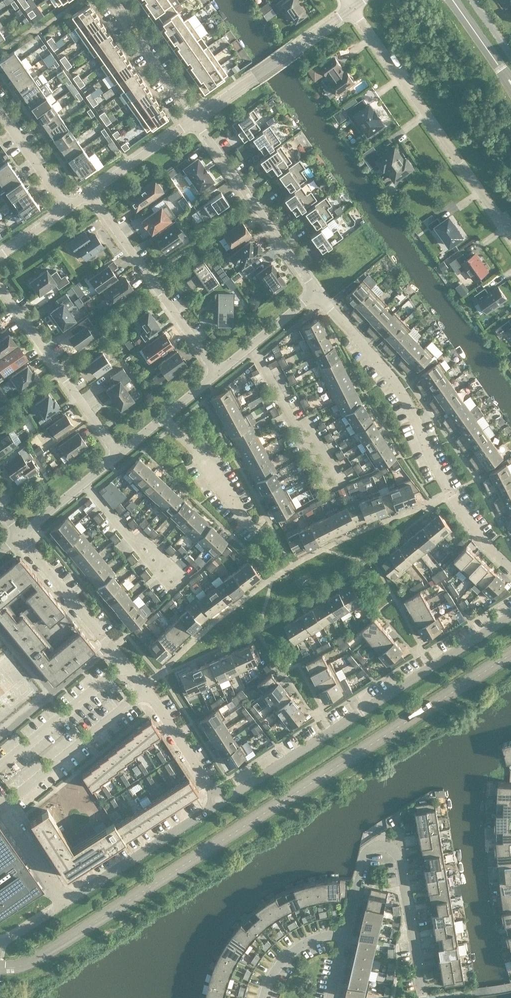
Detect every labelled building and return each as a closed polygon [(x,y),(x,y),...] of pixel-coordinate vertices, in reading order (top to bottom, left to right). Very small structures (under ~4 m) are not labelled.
[(29,5),(26,0),(21,4),(24,9),(29,5)] [(141,3),(144,8),(156,0),(145,0),(141,3)] [(175,0),(156,0),(144,8),(148,13),(152,10),(155,15),(157,14),(159,18),(174,7),(172,3),(176,0),(175,0)] [(285,1),(285,0),(281,0),(276,4),(280,10),(285,7),(295,21),(295,22),(296,21),(306,14),(307,14),(306,13),(301,6),(302,6),(301,6),(299,3),(299,2),(298,2),(297,0),(286,0),(285,1)] [(273,7),(269,1),(259,8),(263,14),(273,7)] [(95,14),(88,4),(71,16),(78,26),(95,14)] [(184,21),(174,7),(159,18),(166,26),(160,31),(163,36),(184,21)] [(32,9),(27,13),(31,18),(36,14),(32,9)] [(101,23),(95,14),(78,26),(74,28),(81,38),(101,23)] [(195,27),(188,18),(184,21),(163,36),(167,41),(171,38),(174,42),(176,41),(195,27)] [(108,33),(101,23),(81,38),(88,47),(108,33)] [(201,37),(195,27),(176,41),(179,45),(173,49),(176,54),(201,37)] [(114,42),(108,33),(88,47),(94,56),(98,54),(114,42)] [(52,37),(47,40),(50,45),(55,42),(52,37)] [(208,46),(201,37),(176,54),(180,59),(184,56),(187,61),(189,60),(189,59),(208,46)] [(59,47),(55,42),(50,45),(54,51),(59,47)] [(121,51),(114,42),(98,54),(105,63),(121,51)] [(214,55),(208,46),(189,59),(189,60),(192,64),(186,68),(190,73),(214,55)] [(14,51),(0,61),(0,62),(6,71),(21,60),(14,51)] [(128,61),(121,51),(105,63),(101,66),(107,75),(128,61)] [(65,55),(60,59),(63,64),(68,60),(65,55)] [(221,65),(214,55),(190,73),(193,78),(197,75),(200,80),(202,78),(221,65)] [(341,65),(335,57),(322,67),(327,75),(328,75),(333,81),(331,83),(338,94),(341,92),(341,93),(348,88),(347,87),(355,82),(354,81),(354,79),(353,77),(352,76),(350,75),(347,71),(345,73),(340,66),(341,65)] [(27,69),(21,60),(6,71),(12,80),(27,69)] [(72,66),(68,60),(63,64),(67,69),(72,66)] [(134,70),(128,61),(107,75),(114,84),(118,81),(134,70)] [(228,74),(221,65),(202,78),(205,82),(199,86),(205,94),(225,80),(224,77),(228,74)] [(33,78),(27,69),(12,80),(18,88),(33,78)] [(141,79),(134,70),(118,81),(124,91),(141,79)] [(78,74),(73,77),(76,83),(81,79),(78,74)] [(40,87),(33,78),(18,88),(25,97),(40,87)] [(85,84),(81,79),(76,83),(80,88),(85,84)] [(147,89),(141,79),(124,91),(120,94),(127,103),(147,89)] [(46,96),(40,87),(25,97),(31,106),(46,96)] [(154,98),(147,89),(127,103),(134,112),(154,98)] [(91,93),(86,96),(90,101),(95,98),(91,93)] [(52,104),(46,96),(31,106),(37,114),(52,104)] [(98,103),(95,98),(90,101),(93,106),(98,103)] [(160,107),(154,98),(134,112),(140,122),(160,107)] [(375,110),(370,104),(368,105),(364,98),(347,111),(353,120),(357,117),(369,134),(371,133),(373,135),(380,130),(378,128),(384,123),(379,117),(380,117),(375,110)] [(56,101),(52,104),(37,114),(42,122),(57,111),(56,110),(60,108),(56,101)] [(169,119),(160,107),(140,122),(147,131),(151,128),(153,131),(169,119)] [(254,109),(253,108),(232,123),(232,124),(233,124),(235,127),(235,128),(238,132),(239,131),(241,133),(239,134),(240,136),(241,136),(243,139),(243,140),(261,128),(260,127),(255,120),(259,117),(259,116),(258,116),(253,109),(254,109)] [(63,120),(57,111),(42,122),(48,131),(63,120)] [(104,111),(99,115),(103,120),(108,116),(104,111)] [(111,122),(108,116),(103,120),(106,125),(111,122)] [(69,128),(63,120),(48,131),(54,139),(69,128)] [(275,134),(275,133),(270,126),(270,125),(269,125),(252,137),(253,138),(253,137),(255,141),(258,145),(259,145),(261,147),(260,148),(261,149),(264,152),(263,153),(264,153),(281,141),(280,141),(275,134)] [(76,138),(69,128),(54,139),(61,149),(76,138)] [(117,130),(112,133),(116,139),(121,135),(117,130)] [(83,148),(76,138),(61,149),(68,158),(83,148)] [(113,139),(108,143),(112,148),(117,144),(113,139)] [(126,142),(121,146),(124,151),(129,147),(126,142)] [(281,144),(277,147),(260,159),(261,160),(261,159),(264,163),(263,163),(266,168),(268,167),(269,169),(268,170),(269,171),(272,174),(271,175),(272,175),(293,161),(292,160),(287,153),(286,152),(281,145),(281,144)] [(378,153),(373,146),(362,154),(367,161),(378,153)] [(404,160),(395,147),(378,159),(387,172),(390,171),(396,179),(413,167),(412,166),(413,165),(409,158),(407,159),(407,158),(404,160)] [(89,157),(83,148),(68,158),(74,167),(89,157)] [(96,167),(89,157),(74,167),(81,178),(96,167)] [(190,164),(186,158),(176,165),(183,174),(187,171),(199,189),(204,186),(205,187),(212,182),(211,181),(213,180),(207,172),(208,172),(207,171),(203,166),(198,158),(190,164)] [(300,159),(295,162),(278,174),(279,175),(282,178),(281,178),(284,183),(286,182),(287,184),(286,185),(287,186),(290,190),(289,190),(290,190),(307,178),(306,178),(301,171),(306,168),(305,167),(300,160),(300,159)] [(14,171),(8,162),(0,167),(0,181),(14,171)] [(0,181),(0,183),(5,190),(20,180),(14,171),(0,181)] [(5,190),(1,194),(7,203),(27,189),(20,180),(5,190)] [(155,181),(129,199),(137,210),(163,192),(155,181)] [(296,214),(313,202),(317,199),(316,199),(311,192),(311,191),(306,194),(301,186),(302,186),(301,186),(284,198),(285,198),(287,202),(290,206),(291,206),(293,208),(292,208),(293,210),(295,213),(296,214)] [(27,189),(7,203),(13,212),(33,197),(27,189)] [(178,189),(168,196),(172,202),(182,195),(178,189)] [(228,202),(221,192),(206,202),(198,208),(196,210),(203,220),(228,202)] [(326,196),(322,199),(304,211),(305,212),(308,215),(307,215),(311,220),(312,219),(313,221),(312,222),(313,223),(316,227),(316,228),(333,215),(332,215),(327,208),(332,205),(331,204),(326,197),(326,196)] [(13,212),(11,213),(18,222),(23,219),(24,221),(39,211),(38,208),(40,207),(33,197),(13,212)] [(183,197),(178,200),(183,208),(188,205),(183,197)] [(203,198),(196,204),(198,208),(206,202),(203,198)] [(144,220),(142,221),(143,222),(145,225),(145,226),(147,225),(152,232),(170,219),(161,207),(143,219),(144,220)] [(450,217),(441,222),(438,218),(428,224),(432,229),(437,226),(450,245),(463,236),(459,229),(458,228),(455,224),(455,223),(454,224),(450,217)] [(180,229),(175,221),(159,232),(162,237),(158,240),(166,252),(182,240),(176,231),(180,229)] [(251,235),(242,222),(224,235),(233,248),(251,235)] [(322,251),(339,239),(343,236),(342,236),(337,229),(338,229),(337,228),(333,231),(328,224),(328,223),(327,223),(310,235),(311,236),(311,235),(313,239),(316,243),(317,243),(319,245),(318,246),(319,247),(322,250),(321,251),(322,251)] [(84,230),(82,232),(83,234),(70,242),(77,252),(80,250),(86,259),(88,257),(89,259),(91,259),(95,256),(96,254),(95,253),(104,247),(94,233),(89,237),(84,230)] [(254,246),(250,241),(234,252),(235,253),(230,255),(235,263),(239,260),(243,265),(259,254),(258,253),(263,251),(258,244),(254,246)] [(467,259),(463,254),(451,263),(458,273),(467,267),(475,280),(488,271),(476,254),(467,259)] [(209,290),(219,282),(203,259),(193,267),(197,273),(187,281),(191,288),(202,280),(209,290)] [(93,286),(94,285),(95,285),(99,290),(117,277),(112,270),(118,266),(114,261),(101,269),(101,270),(99,271),(88,279),(93,286)] [(444,261),(439,265),(443,271),(448,267),(444,261)] [(251,262),(241,269),(246,276),(256,269),(251,262)] [(258,273),(271,292),(285,283),(280,276),(281,275),(277,270),(276,270),(271,263),(258,273)] [(55,283),(55,284),(59,288),(69,281),(65,275),(61,277),(56,270),(50,274),(47,269),(30,281),(39,294),(55,283)] [(239,271),(231,277),(233,280),(234,282),(242,276),(239,271)] [(79,281),(75,276),(71,279),(74,284),(79,281)] [(134,289),(125,277),(107,290),(115,302),(134,289)] [(361,282),(357,278),(353,281),(357,286),(348,295),(355,303),(371,287),(364,279),(361,282)] [(81,288),(78,283),(72,287),(75,292),(81,288)] [(480,302),(475,305),(482,315),(487,311),(487,312),(495,307),(495,308),(496,308),(501,304),(500,304),(500,303),(507,298),(498,286),(489,293),(488,292),(485,288),(475,295),(478,299),(479,300),(480,302)] [(379,296),(371,287),(355,303),(357,305),(352,313),(356,318),(379,296)] [(66,293),(56,300),(59,306),(52,311),(56,317),(57,318),(58,321),(59,321),(63,327),(75,319),(67,308),(73,303),(66,293)] [(234,294),(218,294),(217,325),(233,325),(234,294)] [(388,304),(379,296),(356,318),(361,323),(369,317),(371,319),(385,306),(385,307),(388,304)] [(83,305),(78,298),(75,301),(79,308),(83,305)] [(385,306),(371,319),(373,321),(367,330),(372,334),(392,315),(392,314),(385,307),(385,306)] [(141,333),(146,341),(157,333),(155,330),(160,326),(156,321),(155,319),(153,317),(154,317),(152,315),(148,310),(137,318),(146,330),(141,333)] [(395,312),(393,313),(392,314),(392,315),(372,334),(376,339),(385,334),(387,336),(403,321),(395,312)] [(88,317),(78,324),(81,329),(70,337),(77,347),(94,336),(90,330),(94,327),(88,317)] [(311,322),(309,317),(298,326),(304,339),(307,337),(307,336),(324,328),(319,318),(311,322)] [(509,320),(496,329),(501,336),(509,330),(510,333),(510,323),(509,320)] [(411,329),(403,321),(387,336),(389,338),(383,346),(388,351),(408,331),(409,332),(411,329)] [(328,337),(324,328),(307,336),(307,337),(311,345),(312,346),(328,337)] [(408,331),(388,351),(392,356),(401,350),(403,352),(416,340),(409,332),(408,331)] [(149,363),(174,346),(173,345),(165,333),(140,350),(140,351),(143,349),(146,354),(147,356),(148,356),(151,361),(148,363),(149,363)] [(16,344),(9,334),(0,340),(0,355),(16,344)] [(333,346),(328,337),(312,346),(311,345),(308,347),(313,357),(316,355),(333,346)] [(140,339),(135,343),(139,348),(144,344),(140,339)] [(424,348),(424,347),(416,340),(403,352),(405,355),(399,363),(404,368),(424,348)] [(426,345),(425,347),(424,347),(424,348),(404,368),(408,373),(417,367),(419,369),(435,354),(426,345)] [(338,356),(333,346),(316,355),(321,364),(338,356)] [(18,347),(0,360),(0,366),(4,372),(26,357),(18,347)] [(163,370),(162,370),(153,377),(157,383),(168,376),(186,363),(177,351),(159,364),(163,370)] [(88,363),(97,375),(111,364),(103,353),(88,363)] [(343,368),(338,356),(321,364),(318,365),(324,378),(343,368)] [(440,361),(422,373),(424,376),(417,384),(421,389),(444,372),(444,373),(447,371),(440,361)] [(32,371),(27,365),(11,376),(20,389),(39,376),(34,370),(32,371)] [(131,379),(123,368),(110,377),(115,383),(107,388),(106,389),(107,389),(120,408),(121,409),(121,408),(133,400),(134,399),(133,399),(123,385),(131,379)] [(349,380),(343,368),(324,378),(330,389),(349,380)] [(444,372),(421,389),(425,395),(434,390),(435,393),(451,382),(444,373),(444,372)] [(355,391),(349,380),(330,389),(336,401),(355,391)] [(457,391),(451,382),(435,393),(437,395),(430,402),(434,408),(457,391)] [(231,387),(229,388),(212,398),(217,408),(236,397),(231,387)] [(361,403),(355,391),(336,401),(343,416),(346,414),(346,413),(361,403)] [(464,400),(457,391),(434,408),(438,413),(447,409),(449,411),(464,400)] [(44,417),(43,417),(39,421),(42,426),(52,419),(48,414),(58,407),(57,406),(59,404),(55,399),(53,400),(49,394),(35,403),(44,417)] [(242,407),(236,397),(217,408),(222,417),(238,408),(242,407)] [(470,410),(464,400),(449,411),(450,414),(443,421),(447,426),(470,410)] [(367,413),(361,403),(346,413),(346,414),(351,423),(367,413)] [(238,408),(222,417),(227,426),(243,417),(243,416),(238,408)] [(477,419),(470,410),(447,426),(451,432),(460,427),(462,430),(477,419)] [(373,421),(367,413),(351,423),(357,431),(373,421)] [(32,418),(29,414),(19,420),(22,425),(32,418)] [(66,414),(49,426),(46,428),(54,439),(73,425),(66,414)] [(246,415),(244,416),(243,416),(243,417),(227,426),(232,435),(250,424),(251,425),(246,415)] [(484,429),(477,419),(462,430),(464,432),(456,440),(460,445),(484,429)] [(378,430),(373,421),(357,431),(363,440),(378,430)] [(250,424),(232,435),(238,446),(257,436),(251,425),(250,424)] [(490,438),(484,429),(460,445),(464,451),(473,446),(475,449),(490,438)] [(384,439),(378,430),(363,440),(368,448),(368,449),(384,439)] [(60,447),(58,449),(63,454),(65,453),(69,459),(88,445),(78,432),(59,446),(60,447)] [(16,444),(8,433),(0,439),(0,456),(16,444)] [(263,448),(257,436),(238,446),(244,458),(263,448)] [(497,447),(490,438),(475,449),(477,451),(470,458),(473,464),(497,447)] [(389,448),(384,439),(368,449),(368,448),(365,450),(371,460),(389,448)] [(19,455),(5,466),(12,477),(12,476),(13,478),(15,477),(24,471),(27,475),(28,476),(30,475),(37,471),(37,470),(38,469),(37,468),(31,459),(34,458),(25,446),(18,451),(21,455),(19,456),(19,455)] [(44,451),(40,446),(33,451),(37,456),(44,451)] [(504,457),(497,447),(473,464),(477,469),(486,465),(488,468),(504,457)] [(269,459),(263,448),(244,458),(250,469),(269,459)] [(395,457),(389,448),(371,460),(377,469),(395,457)] [(147,465),(139,457),(126,471),(134,478),(134,479),(147,465)] [(276,471),(269,459),(250,469),(257,481),(273,472),(273,473),(276,471)] [(507,463),(490,472),(492,475),(484,481),(487,487),(510,475),(510,472),(507,463)] [(155,472),(147,465),(134,479),(134,478),(132,481),(139,488),(155,472)] [(162,479),(155,472),(139,488),(147,495),(162,479)] [(273,472),(257,481),(262,491),(278,482),(273,473),(273,472)] [(487,487),(490,493),(499,490),(501,493),(510,488),(510,475),(487,487)] [(420,490),(411,478),(397,484),(398,487),(399,487),(405,504),(416,500),(413,493),(420,490)] [(170,486),(162,479),(147,495),(154,502),(170,486)] [(283,491),(283,490),(278,482),(262,491),(267,500),(283,491)] [(177,493),(170,486),(154,502),(162,509),(177,493)] [(399,487),(398,487),(389,490),(396,508),(405,504),(399,487)] [(501,493),(502,495),(494,501),(497,507),(510,500),(510,488),(501,493)] [(286,489),(284,490),(283,490),(283,491),(267,500),(272,509),(291,498),(286,489)] [(379,490),(378,491),(368,494),(370,498),(377,515),(386,511),(380,494),(379,490)] [(396,508),(389,490),(380,494),(386,511),(396,508)] [(184,500),(177,493),(162,509),(169,517),(172,514),(171,514),(184,500)] [(296,508),(291,498),(272,509),(277,518),(296,508)] [(361,501),(360,498),(344,504),(345,507),(346,507),(354,524),(367,519),(360,501),(361,501)] [(370,498),(361,501),(360,501),(367,519),(377,515),(370,498)] [(192,508),(184,500),(171,514),(172,514),(179,521),(192,508)] [(497,507),(500,513),(510,510),(510,513),(510,500),(497,507)] [(345,507),(337,511),(337,512),(345,528),(354,524),(346,507),(345,507)] [(202,517),(192,508),(179,521),(177,523),(187,533),(202,517)] [(336,508),(335,508),(325,513),(327,517),(328,516),(336,533),(345,528),(337,512),(337,511),(336,508)] [(452,528),(440,514),(432,521),(443,535),(452,528)] [(75,524),(68,516),(51,530),(58,538),(75,524)] [(328,516),(327,517),(318,521),(326,538),(336,533),(328,516)] [(211,526),(202,517),(187,533),(197,542),(199,540),(211,526)] [(326,538),(318,521),(309,526),(317,542),(326,538)] [(443,535),(432,521),(424,527),(436,542),(443,535)] [(82,533),(75,524),(58,538),(64,546),(81,533),(82,533)] [(219,533),(211,526),(199,540),(206,547),(219,533)] [(317,542),(309,526),(300,530),(299,531),(308,547),(317,542)] [(436,542),(424,527),(415,534),(427,548),(436,542)] [(298,528),(285,534),(295,553),(308,547),(299,531),(300,530),(298,528)] [(81,533),(64,546),(73,556),(89,543),(81,533)] [(227,541),(219,533),(206,547),(214,554),(227,541)] [(427,548),(415,534),(407,541),(419,555),(427,548)] [(419,555),(407,541),(400,547),(411,561),(419,555)] [(98,553),(89,543),(73,556),(81,567),(98,553)] [(178,549),(184,554),(186,552),(187,551),(182,545),(178,549)] [(475,553),(467,545),(455,559),(462,566),(475,553)] [(411,561),(400,547),(391,554),(403,568),(404,568),(411,561)] [(106,563),(98,553),(81,567),(89,577),(106,563)] [(482,560),(475,553),(462,566),(459,568),(467,576),(482,560)] [(403,568),(391,554),(381,563),(394,579),(405,570),(404,568),(403,568)] [(35,574),(35,575),(23,561),(22,562),(19,558),(0,574),(0,617),(32,656),(34,659),(35,659),(38,663),(38,664),(39,664),(51,679),(53,681),(95,647),(89,641),(40,580),(37,577),(35,575),(35,574)] [(490,567),(482,560),(467,576),(474,583),(490,567)] [(260,576),(248,561),(240,568),(251,583),(260,576)] [(115,574),(106,563),(89,577),(98,587),(112,575),(113,576),(115,574)] [(497,574),(490,567),(474,583),(482,590),(497,574)] [(251,583),(240,568),(232,574),(243,589),(251,583)] [(243,589),(232,574),(223,581),(234,595),(243,589)] [(505,582),(497,574),(482,590),(490,598),(493,595),(497,600),(502,597),(496,591),(505,582)] [(112,575),(98,587),(105,596),(119,584),(119,583),(113,576),(112,575)] [(122,581),(120,582),(119,583),(119,584),(105,596),(111,603),(126,592),(129,590),(122,581)] [(234,595),(223,581),(215,586),(215,587),(226,602),(234,595)] [(213,584),(204,590),(206,593),(207,593),(218,608),(226,602),(215,587),(215,586),(215,585),(213,584)] [(362,603),(351,585),(339,592),(349,608),(350,611),(362,603)] [(426,600),(421,591),(405,600),(410,609),(426,600)] [(126,592),(111,603),(118,612),(133,600),(126,592)] [(349,608),(339,592),(330,598),(340,614),(349,608)] [(207,593),(206,593),(199,599),(210,614),(218,608),(207,593)] [(199,599),(197,596),(185,608),(187,610),(187,609),(200,623),(210,614),(199,599)] [(340,614),(330,598),(321,603),(331,619),(340,614)] [(139,608),(133,600),(118,612),(125,620),(139,608)] [(431,609),(426,600),(410,609),(415,618),(431,609)] [(331,619),(321,603),(313,609),(323,625),(331,619)] [(146,616),(139,608),(125,620),(132,628),(146,616)] [(187,609),(187,610),(180,617),(192,630),(200,623),(187,609)] [(323,625),(313,609),(304,614),(313,630),(323,625)] [(436,618),(431,609),(415,618),(420,627),(436,618)] [(460,611),(455,614),(460,623),(465,619),(460,611)] [(313,630),(304,614),(295,620),(305,636),(313,630)] [(439,616),(436,618),(420,627),(425,637),(437,631),(440,637),(445,633),(442,628),(445,626),(439,616)] [(192,630),(180,617),(172,624),(185,637),(192,630)] [(382,626),(375,618),(361,630),(368,638),(382,626)] [(305,636),(295,620),(286,625),(296,641),(305,636)] [(185,637),(172,624),(165,631),(177,644),(185,637)] [(389,634),(382,626),(368,638),(375,646),(389,634)] [(177,644),(165,631),(157,638),(170,651),(177,644)] [(395,642),(389,634),(375,646),(381,653),(381,654),(395,642)] [(170,651),(157,638),(149,646),(162,659),(170,651)] [(403,650),(395,642),(381,654),(381,653),(378,656),(386,665),(388,662),(392,667),(397,664),(393,659),(403,650)] [(248,645),(239,649),(246,666),(261,660),(257,650),(252,652),(248,645)] [(246,666),(239,649),(229,654),(237,670),(246,666)] [(237,670),(229,654),(219,658),(227,675),(228,675),(237,670)] [(328,663),(323,654),(307,663),(312,672),(328,664),(328,663)] [(227,675),(219,658),(210,662),(219,682),(229,678),(228,675),(227,675)] [(331,661),(328,663),(328,664),(312,672),(316,681),(336,671),(331,661)] [(219,682),(210,662),(201,666),(210,687),(219,682)] [(210,687),(201,666),(192,671),(201,691),(210,687)] [(201,691),(192,671),(181,675),(184,683),(179,685),(184,695),(189,692),(190,695),(201,691)] [(341,680),(336,671),(316,681),(321,690),(341,680)] [(278,681),(272,673),(257,685),(264,693),(278,681)] [(321,690),(326,700),(338,694),(341,700),(353,692),(345,678),(341,680),(321,690)] [(285,689),(278,681),(264,693),(270,701),(285,689)] [(291,697),(285,689),(270,701),(276,708),(276,709),(291,697)] [(115,696),(119,700),(123,697),(119,692),(115,696)] [(297,705),(291,697),(276,709),(276,708),(273,711),(280,719),(297,705)] [(304,714),(297,705),(280,719),(287,728),(290,726),(294,731),(298,728),(294,722),(304,714)] [(225,718),(219,708),(200,720),(206,729),(222,719),(222,720),(225,718)] [(151,739),(160,733),(151,719),(141,725),(142,726),(151,739)] [(222,719),(206,729),(211,738),(227,728),(222,720),(222,719)] [(142,746),(143,746),(152,740),(151,739),(142,726),(133,732),(133,733),(134,733),(142,746)] [(233,737),(227,728),(211,738),(217,747),(233,737)] [(134,753),(143,747),(143,746),(142,746),(134,733),(133,733),(124,739),(125,740),(134,753)] [(238,745),(233,737),(217,747),(223,756),(238,745)] [(126,760),(135,754),(134,753),(125,740),(116,746),(117,747),(126,760)] [(503,743),(507,761),(510,760),(510,741),(503,743)] [(241,743),(239,744),(238,745),(223,756),(229,765),(240,758),(243,763),(248,760),(245,755),(248,753),(241,743)] [(127,761),(126,760),(117,747),(107,753),(108,754),(109,754),(117,767),(118,767),(127,761)] [(109,774),(118,768),(118,767),(117,767),(109,754),(108,754),(99,760),(100,761),(109,774)] [(100,781),(101,781),(110,775),(109,774),(100,761),(91,767),(91,768),(92,768),(100,781)] [(91,768),(82,774),(92,788),(102,782),(101,781),(100,781),(92,768),(91,768)] [(198,792),(189,778),(179,784),(189,798),(198,792)] [(498,798),(510,798),(510,783),(499,782),(498,798)] [(189,798),(179,784),(170,790),(179,804),(189,798)] [(179,804),(170,790),(161,795),(170,810),(179,804)] [(170,810),(161,795),(152,801),(161,816),(170,810)] [(498,798),(497,813),(510,813),(510,798),(498,798)] [(161,816),(152,801),(143,807),(152,822),(161,816)] [(415,804),(417,811),(418,822),(438,819),(435,801),(415,804)] [(152,822),(143,807),(134,813),(143,827),(152,822)] [(48,809),(30,820),(66,877),(125,839),(116,825),(115,824),(115,825),(113,822),(73,848),(48,809)] [(134,833),(143,827),(134,813),(125,819),(134,833)] [(497,813),(497,828),(510,827),(510,813),(497,813)] [(134,833),(125,819),(116,825),(125,839),(134,833)] [(440,830),(438,819),(418,822),(420,829),(416,830),(417,834),(420,834),(420,833),(440,830)] [(93,826),(97,832),(106,826),(102,820),(93,826)] [(497,828),(497,839),(510,839),(510,827),(497,828)] [(442,841),(440,830),(420,833),(420,834),(421,841),(418,841),(419,845),(422,845),(442,841)] [(8,914),(1,905),(27,887),(19,875),(27,869),(0,831),(0,919),(8,914)] [(497,839),(498,851),(510,850),(510,839),(497,839)] [(444,853),(442,841),(422,845),(423,852),(420,852),(420,857),(424,856),(444,853)] [(498,851),(499,866),(510,865),(510,850),(498,851)] [(446,864),(444,853),(424,856),(425,863),(422,864),(422,868),(426,867),(446,864)] [(447,875),(446,864),(426,867),(427,874),(423,875),(424,879),(428,879),(428,878),(447,875)] [(499,866),(500,881),(510,880),(510,865),(499,866)] [(449,886),(447,875),(428,878),(428,879),(429,886),(425,886),(426,890),(430,890),(449,886)] [(341,878),(339,878),(329,879),(331,897),(342,896),(341,885),(343,885),(343,880),(341,880),(341,878)] [(331,897),(329,879),(318,880),(321,899),(331,897)] [(321,899),(318,880),(307,883),(311,901),(321,899)] [(500,881),(502,896),(510,895),(510,880),(500,881)] [(311,901),(307,883),(296,887),(302,904),(311,901)] [(451,898),(449,886),(430,890),(431,897),(427,897),(428,902),(431,901),(451,898)] [(302,904),(296,887),(286,891),(294,907),(302,904)] [(294,907),(286,891),(277,895),(286,911),(294,907)] [(370,892),(368,903),(367,903),(385,907),(388,896),(386,896),(386,894),(381,893),(380,895),(370,892)] [(286,911),(277,895),(267,901),(277,917),(286,911)] [(502,896),(498,896),(500,905),(503,904),(504,911),(510,910),(510,895),(502,896)] [(453,909),(451,898),(431,901),(433,908),(429,909),(430,913),(433,912),(453,909)] [(277,917),(267,901),(258,908),(269,923),(277,917)] [(385,907),(367,903),(365,914),(383,918),(385,907)] [(269,923),(258,908),(250,915),(262,929),(269,923)] [(455,920),(453,909),(433,912),(435,920),(431,920),(432,924),(435,924),(455,920)] [(383,918),(365,914),(363,924),(380,928),(383,918)] [(262,929),(250,915),(242,922),(256,935),(262,929)] [(457,932),(455,920),(435,924),(436,931),(433,931),(434,936),(437,935),(457,932)] [(256,935),(242,922),(235,931),(249,943),(256,935)] [(380,928),(363,924),(360,935),(378,939),(380,928)] [(249,943),(235,931),(228,941),(243,951),(249,943)] [(459,943),(457,932),(437,935),(438,942),(435,943),(435,947),(439,946),(459,943)] [(378,939),(360,935),(358,945),(375,949),(378,939)] [(243,951),(228,941),(222,951),(238,959),(243,951)] [(460,954),(459,943),(439,946),(440,953),(437,954),(437,958),(441,957),(460,954)] [(375,949),(358,945),(356,955),(373,959),(375,949)] [(238,959),(222,951),(217,961),(234,968),(238,959)] [(462,965),(460,954),(441,957),(442,965),(438,965),(439,969),(443,969),(462,965)] [(373,959),(356,955),(353,965),(371,969),(373,959)] [(234,968),(217,961),(213,972),(230,978),(234,968)] [(371,969),(353,965),(351,975),(369,979),(371,969)] [(465,983),(462,965),(443,969),(446,986),(465,983)] [(230,978),(213,972),(210,983),(227,987),(230,978)] [(370,979),(369,979),(351,975),(349,984),(368,989),(370,979)] [(227,987),(210,983),(207,994),(225,997),(227,987)] [(349,984),(346,996),(357,997),(366,997),(368,989),(349,984)]
